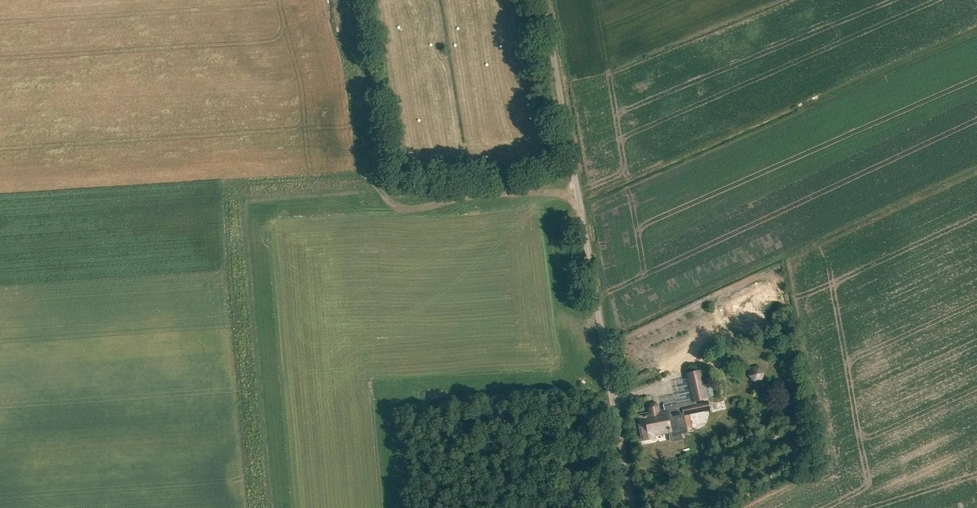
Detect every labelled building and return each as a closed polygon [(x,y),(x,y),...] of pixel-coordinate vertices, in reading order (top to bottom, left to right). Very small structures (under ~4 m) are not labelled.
[(750,368),(747,376),(753,383),(762,381),(765,373),(759,366),(750,368)] [(686,374),(692,401),(706,397),(700,371),(686,374)] [(660,444),(663,449),(670,447),(672,440),(687,437),(686,433),(692,431),(686,402),(674,405),(674,404),(664,406),(665,410),(659,411),(658,407),(655,403),(648,404),(647,408),(648,413),(637,415),(640,429),(638,429),(640,438),(644,437),(644,439),(656,437),(655,435),(658,435),(660,444)]
